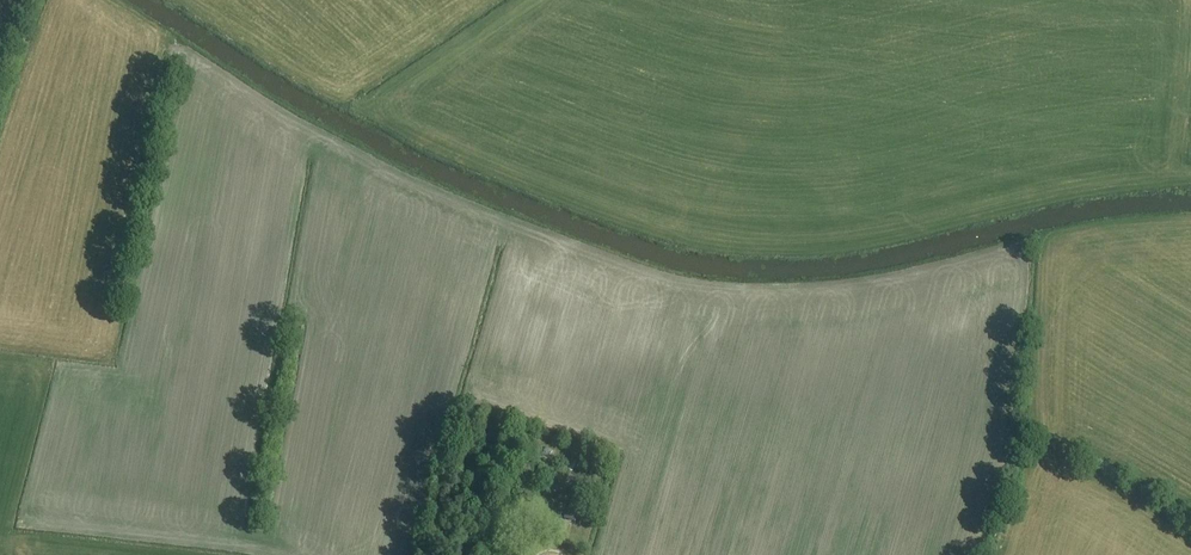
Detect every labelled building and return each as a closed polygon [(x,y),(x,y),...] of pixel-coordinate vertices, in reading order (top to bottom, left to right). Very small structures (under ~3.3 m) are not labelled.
[(573,504),(568,522),(579,525),(585,507),(573,504)]
